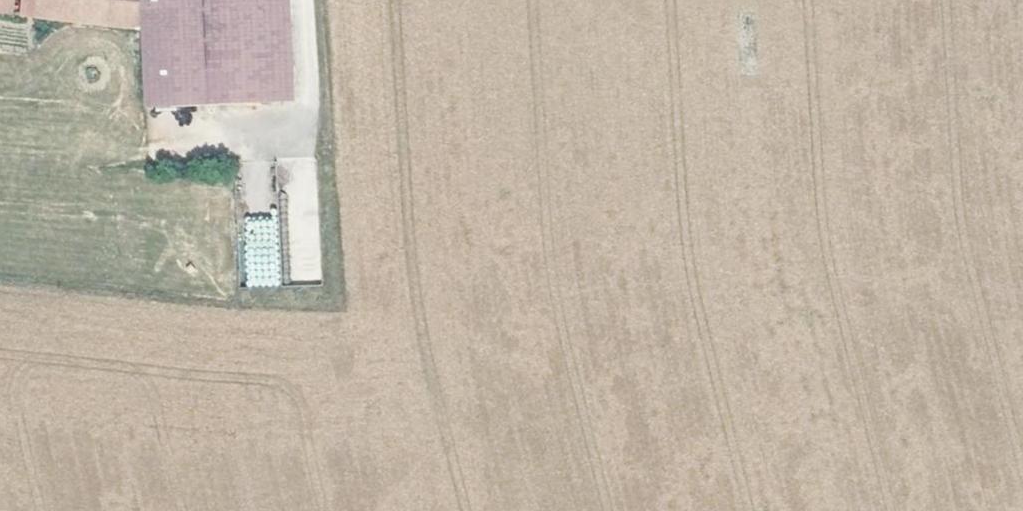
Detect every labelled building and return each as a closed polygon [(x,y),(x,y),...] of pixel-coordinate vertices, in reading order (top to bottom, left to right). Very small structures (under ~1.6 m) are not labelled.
[(125,20),(125,0),(11,0),(10,8),(125,20)] [(125,20),(129,101),(257,96),(253,0),(125,0),(125,20)] [(257,96),(276,96),(273,0),(253,0),(257,96)] [(246,286),(278,286),(277,218),(245,218),(246,286)]
